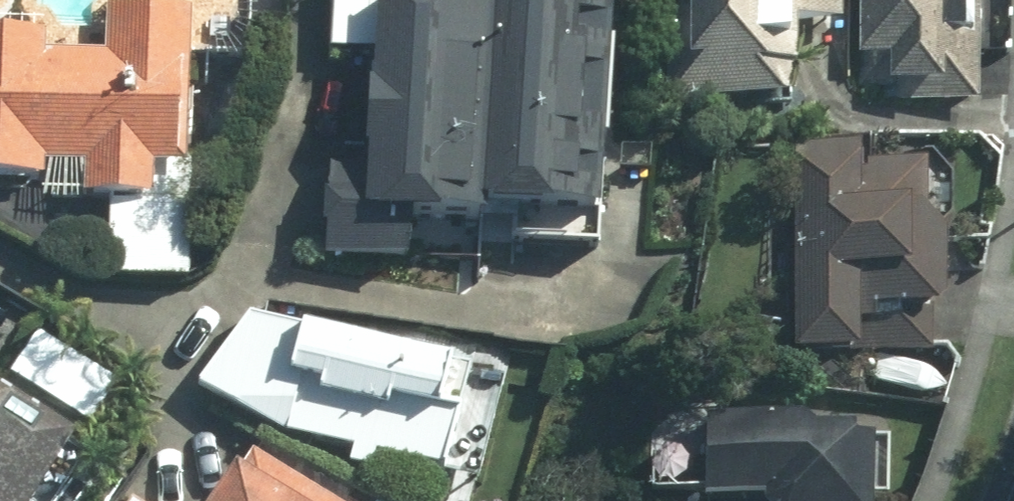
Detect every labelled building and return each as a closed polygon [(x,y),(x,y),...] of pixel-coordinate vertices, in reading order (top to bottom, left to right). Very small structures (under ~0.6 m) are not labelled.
[(410,236),(598,248),(614,0),(383,0),(372,181),(332,178),(327,266),(407,271),(410,236)] [(797,116),(798,40),(841,41),(842,0),(690,0),(688,100),(716,115),(797,116)] [(860,75),(897,76),(896,108),(979,109),(982,0),(862,0),(860,75)] [(55,60),(56,44),(0,40),(0,184),(47,187),(48,177),(92,180),(90,210),(149,214),(151,181),(189,184),(196,66),(193,66),(196,25),(114,21),(111,63),(55,60)] [(860,166),(795,168),(801,370),(935,366),(935,331),(952,330),(949,235),(928,235),(927,182),(860,184),(860,166)] [(256,318),(198,392),(316,458),(455,500),(465,500),(498,390),(256,318)] [(0,406),(0,500),(47,500),(77,455),(0,406)] [(889,434),(714,432),(713,500),(888,500),(889,434)] [(238,458),(207,500),(298,500),(238,458)]
